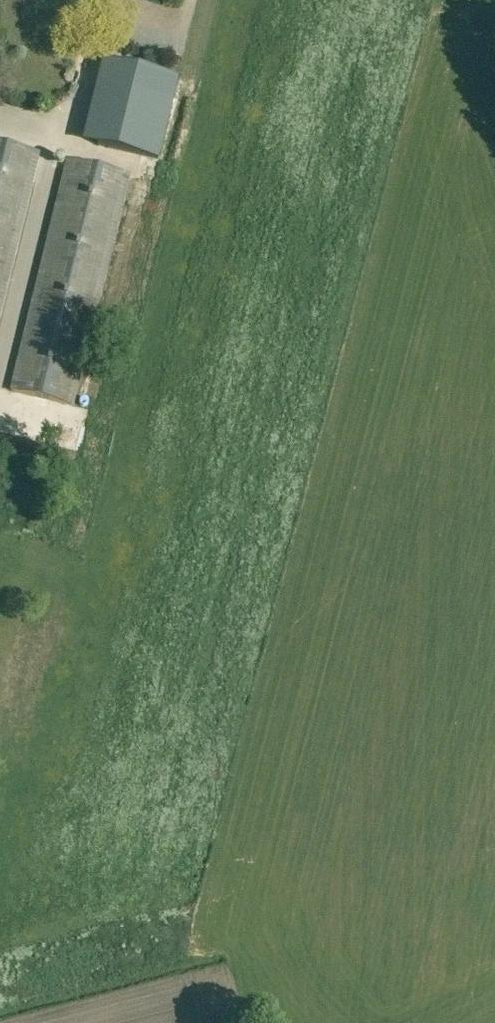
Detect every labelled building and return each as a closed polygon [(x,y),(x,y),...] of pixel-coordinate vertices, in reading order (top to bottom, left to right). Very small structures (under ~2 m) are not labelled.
[(91,145),(149,159),(169,79),(110,65),(91,145)] [(40,152),(0,143),(0,317),(40,152)] [(74,406),(131,175),(65,160),(9,391),(74,406)]
